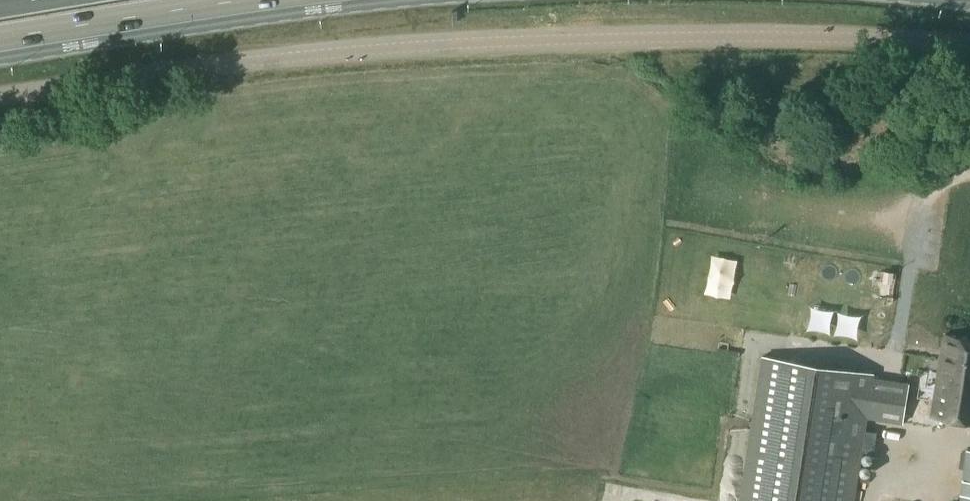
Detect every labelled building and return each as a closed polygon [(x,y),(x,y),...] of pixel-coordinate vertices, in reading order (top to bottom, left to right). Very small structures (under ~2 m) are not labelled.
[(943,334),(931,417),(969,423),(969,338),(943,334)] [(740,500),(855,500),(867,419),(904,425),(910,383),(762,360),(740,500)]
